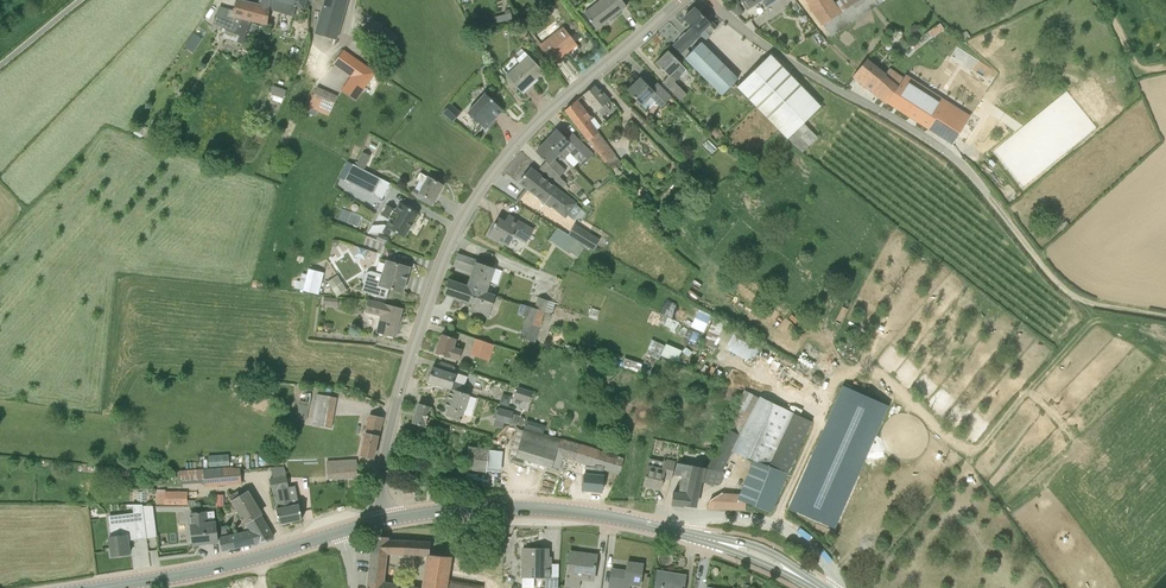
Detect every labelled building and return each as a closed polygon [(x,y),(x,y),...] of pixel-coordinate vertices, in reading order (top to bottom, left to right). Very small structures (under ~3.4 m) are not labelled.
[(270,8),(259,5),(259,3),(256,2),(256,4),(239,0),(236,0),(234,10),(219,6),(213,24),(219,26),(217,30),(237,41),(237,42),(243,44),(252,21),(267,25),(270,8)] [(272,0),(260,0),(259,3),(259,5),(270,8),(272,0)] [(306,0),(273,0),(271,10),(294,16),(297,7),(304,9),(307,1),(306,1),(306,0)] [(318,34),(336,40),(347,0),(326,0),(318,34)] [(626,6),(622,0),(600,0),(584,13),(596,29),(626,6)] [(747,10),(762,0),(766,6),(776,0),(740,0),(747,10)] [(875,6),(870,0),(840,0),(834,4),(831,0),(807,0),(831,36),(875,6)] [(743,12),(738,4),(730,9),(738,16),(743,12)] [(704,17),(695,8),(683,19),(692,28),(685,34),(684,33),(678,39),(679,40),(672,46),(680,54),(681,54),(685,58),(684,58),(720,97),(739,79),(703,41),(692,51),(688,47),(702,34),(701,33),(704,29),(709,34),(716,27),(705,16),(704,17)] [(942,21),(930,29),(935,36),(947,28),(942,21)] [(554,62),(576,45),(563,28),(540,45),(554,62)] [(198,45),(202,39),(193,33),(189,39),(198,45)] [(343,50),(324,78),(355,100),(376,74),(343,50)] [(683,77),(687,74),(687,70),(681,64),(668,51),(656,64),(668,77),(663,82),(674,93),(680,100),(686,94),(680,87),(675,82),(680,77),(683,77)] [(521,92),(543,72),(525,52),(517,59),(520,63),(506,76),(521,92)] [(787,139),(821,107),(770,55),(737,87),(787,139)] [(883,73),(866,60),(857,71),(858,71),(853,77),(886,103),(887,102),(906,113),(907,111),(930,125),(941,109),(935,105),(936,103),(928,98),(929,96),(920,90),(922,86),(891,63),(883,73)] [(651,89),(641,78),(628,91),(641,105),(650,97),(661,108),(672,98),(657,83),(651,89)] [(598,91),(594,86),(583,95),(602,116),(609,109),(605,104),(610,101),(600,90),(598,91)] [(337,97),(317,88),(308,106),(329,115),(337,97)] [(503,110),(494,102),(485,94),(468,113),(485,129),(503,110)] [(576,100),(565,110),(606,164),(615,157),(588,122),(592,119),(576,100)] [(444,110),(454,119),(462,110),(451,102),(444,110)] [(944,143),(965,127),(973,120),(965,110),(937,132),(944,143)] [(133,133),(141,138),(146,130),(137,125),(133,133)] [(713,131),(719,139),(724,136),(717,127),(713,131)] [(577,149),(558,130),(547,141),(559,154),(564,159),(570,153),(582,165),(593,154),(583,144),(577,149)] [(563,188),(568,183),(561,176),(565,171),(553,159),(559,154),(547,141),(536,152),(546,162),(540,168),(563,188)] [(362,153),(357,165),(364,169),(369,156),(362,153)] [(680,158),(685,163),(689,160),(684,154),(680,158)] [(381,179),(355,165),(346,181),(372,195),(381,179)] [(570,202),(550,185),(530,169),(520,182),(536,197),(537,196),(561,214),(570,202)] [(411,194),(431,205),(434,201),(443,186),(428,177),(420,173),(416,179),(424,184),(419,192),(414,189),(411,194)] [(631,183),(624,174),(620,178),(627,186),(631,183)] [(642,197),(645,200),(647,203),(648,203),(652,199),(647,193),(642,197)] [(418,213),(400,203),(395,211),(393,210),(394,208),(388,205),(382,215),(388,219),(389,217),(391,218),(384,231),(390,235),(392,231),(404,238),(418,213)] [(576,204),(568,215),(573,219),(581,208),(576,204)] [(534,230),(508,214),(504,221),(498,217),(488,234),(508,246),(514,236),(526,243),(534,230)] [(593,251),(600,239),(575,224),(568,235),(569,236),(593,251)] [(568,235),(557,228),(549,240),(561,248),(569,236),(568,235)] [(473,273),(468,286),(485,292),(489,282),(498,285),(502,271),(494,268),(477,262),(477,261),(457,254),(453,266),(473,273)] [(379,285),(403,292),(410,267),(386,260),(379,285)] [(324,273),(309,269),(303,291),(319,295),(324,273)] [(332,279),(328,282),(337,296),(342,293),(332,279)] [(488,316),(495,296),(485,292),(468,286),(448,280),(444,294),(472,303),(470,310),(488,316)] [(544,312),(547,300),(538,297),(534,308),(544,312)] [(395,337),(402,309),(369,300),(366,312),(381,315),(377,332),(395,337)] [(546,311),(552,314),(557,302),(551,300),(546,311)] [(662,313),(686,321),(690,309),(666,301),(662,313)] [(526,322),(538,326),(544,312),(534,308),(531,307),(526,322)] [(714,318),(706,342),(717,346),(718,345),(757,357),(763,340),(723,327),(725,321),(714,318)] [(459,360),(462,350),(453,347),(456,339),(442,334),(436,353),(450,358),(450,357),(459,360)] [(648,352),(661,355),(664,341),(651,338),(648,352)] [(494,345),(476,339),(471,355),(489,361),(494,345)] [(679,359),(683,347),(667,341),(663,354),(679,359)] [(427,382),(451,389),(462,392),(465,385),(467,377),(456,373),(456,375),(453,374),(455,367),(440,362),(438,369),(432,367),(427,382)] [(533,392),(518,387),(514,398),(529,403),(533,392)] [(447,408),(445,415),(461,420),(463,413),(463,414),(469,394),(462,392),(451,389),(445,408),(447,408)] [(753,460),(740,494),(721,493),(708,502),(708,507),(743,509),(745,503),(771,513),(786,474),(768,467),(793,414),(760,397),(759,399),(744,391),(706,467),(693,466),(693,464),(677,461),(674,473),(691,476),(690,484),(699,485),(700,481),(720,486),(725,473),(722,472),(732,451),(748,459),(748,458),(753,460)] [(318,394),(312,424),(331,428),(336,398),(318,394)] [(505,395),(501,397),(499,403),(509,405),(511,397),(505,395)] [(306,420),(308,409),(309,402),(305,401),(300,400),(297,419),(306,420)] [(425,427),(431,407),(419,403),(412,423),(425,427)] [(513,412),(498,408),(495,420),(496,420),(494,426),(502,428),(504,423),(509,424),(509,425),(516,427),(520,416),(513,414),(513,412)] [(369,415),(361,455),(373,458),(382,418),(369,415)] [(540,418),(537,428),(551,432),(554,423),(540,418)] [(533,425),(531,422),(527,420),(525,428),(531,430),(533,425)] [(552,467),(559,469),(562,457),(576,461),(580,446),(561,440),(560,441),(552,438),(552,436),(534,431),(533,433),(523,430),(516,457),(552,468),(552,467)] [(583,476),(583,490),(601,492),(603,476),(603,469),(619,474),(621,468),(624,458),(581,445),(580,446),(576,461),(586,464),(585,474),(583,476)] [(469,446),(466,469),(486,472),(486,470),(497,471),(497,469),(501,470),(502,452),(496,451),(496,450),(469,446)] [(229,456),(208,458),(208,467),(230,466),(229,456)] [(649,458),(643,485),(660,490),(662,482),(663,478),(671,480),(675,463),(664,460),(663,462),(649,458)] [(328,479),(356,476),(355,460),(327,462),(328,479)] [(182,468),(182,479),(204,479),(204,468),(182,468)] [(204,470),(205,482),(205,487),(242,484),(240,469),(231,469),(231,468),(204,470)] [(269,479),(272,490),(279,524),(302,519),(299,504),(291,506),(287,487),(288,487),(286,476),(269,479)] [(673,493),(672,504),(695,507),(699,485),(690,484),(681,482),(678,494),(673,493)] [(137,502),(145,502),(145,492),(137,492),(137,502)] [(185,493),(165,492),(166,503),(186,503),(185,493)] [(245,522),(260,515),(261,515),(247,492),(240,496),(238,493),(230,497),(245,522)] [(153,505),(143,505),(147,538),(157,537),(153,505)] [(207,523),(206,512),(190,514),(191,525),(193,545),(218,542),(215,522),(207,523)] [(260,515),(245,522),(242,523),(244,533),(228,536),(231,548),(260,542),(273,537),(260,515)] [(109,537),(112,556),(130,554),(128,540),(137,539),(135,516),(116,519),(118,536),(109,537)] [(430,555),(430,543),(387,541),(388,537),(374,536),(372,552),(369,580),(368,587),(420,587),(384,581),(387,554),(426,556),(425,562),(421,587),(482,587),(483,586),(447,580),(450,557),(430,555)] [(550,577),(550,564),(548,563),(548,549),(523,549),(522,577),(550,577)] [(569,556),(565,586),(578,587),(579,578),(584,579),(585,574),(594,575),(596,555),(586,554),(585,558),(569,556)] [(643,564),(627,562),(626,571),(612,569),(609,587),(629,587),(629,584),(640,586),(643,564)] [(685,579),(670,577),(670,573),(658,571),(655,587),(684,587),(685,579)]
